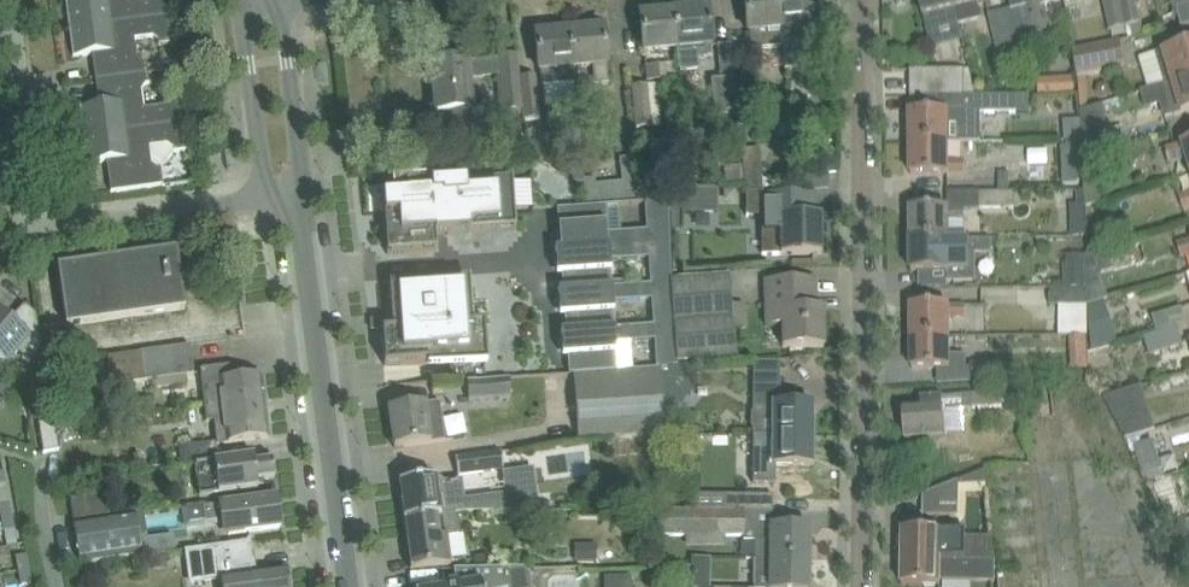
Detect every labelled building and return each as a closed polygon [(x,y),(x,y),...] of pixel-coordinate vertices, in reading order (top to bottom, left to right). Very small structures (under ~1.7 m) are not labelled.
[(66,1),(70,29),(168,16),(165,0),(146,0),(130,2),(129,0),(76,0),(66,1)] [(748,32),(750,50),(750,59),(763,58),(762,48),(783,46),(782,29),(779,0),(745,0),(747,19),(748,32)] [(782,29),(783,46),(783,48),(804,46),(804,47),(805,59),(819,58),(817,45),(817,43),(816,25),(813,0),(779,0),(782,29)] [(924,15),(928,31),(932,47),(963,39),(959,23),(956,8),(954,0),(920,0),(924,15)] [(956,8),(959,23),(982,18),(978,3),(987,0),(954,0),(956,8)] [(1012,8),(1010,9),(1019,50),(1041,45),(1037,30),(1039,30),(1035,14),(1030,15),(1027,0),(1010,0),(1012,8)] [(1110,30),(1112,29),(1126,26),(1120,0),(1103,0),(1110,30)] [(1126,26),(1142,22),(1136,0),(1120,0),(1126,26)] [(1178,9),(1182,27),(1188,26),(1188,6),(1178,9)] [(708,8),(674,11),(678,48),(679,63),(680,72),(699,70),(698,61),(698,59),(713,58),(712,45),(710,32),(708,8)] [(999,55),(1019,50),(1010,9),(989,14),(999,55)] [(674,11),(641,14),(643,38),(644,51),(678,48),(674,11)] [(168,16),(70,29),(74,58),(93,55),(96,80),(148,73),(147,62),(143,63),(137,58),(135,40),(153,37),(159,42),(160,46),(171,44),(171,43),(168,16)] [(554,32),(536,34),(538,58),(540,71),(541,71),(542,86),(544,86),(573,83),(575,83),(573,68),(570,31),(568,31),(568,30),(564,28),(556,29),(553,32),(554,32)] [(603,28),(570,31),(573,68),(593,66),(594,85),(609,83),(607,65),(606,52),(603,28)] [(1079,75),(1125,66),(1120,41),(1074,50),(1079,75)] [(1157,53),(1162,66),(1167,83),(1188,76),(1188,42),(1183,44),(1171,48),(1172,49),(1157,53)] [(721,81),(714,81),(717,113),(732,111),(733,113),(736,113),(730,44),(718,45),(721,81)] [(432,92),(429,96),(430,109),(433,112),(437,112),(437,113),(453,111),(456,145),(480,142),(482,142),(479,108),(471,109),(468,77),(496,74),(500,113),(507,112),(524,111),(520,78),(518,56),(497,58),(497,59),(467,61),(432,64),(435,92),(432,92)] [(659,65),(645,66),(647,81),(660,80),(659,65)] [(911,96),(922,96),(976,96),(970,69),(911,69),(911,96)] [(100,106),(80,108),(84,136),(182,123),(178,96),(167,97),(167,101),(163,107),(144,109),(142,91),(146,85),(150,84),(148,73),(96,80),(100,106)] [(536,76),(520,78),(524,111),(524,115),(525,121),(540,119),(536,76)] [(1167,83),(1141,91),(1146,108),(1161,103),(1164,116),(1171,114),(1171,115),(1188,110),(1188,76),(1167,83)] [(657,86),(633,88),(636,129),(660,127),(657,86)] [(922,110),(911,110),(911,142),(947,142),(981,142),(981,113),(1016,113),(1016,111),(1031,111),(1031,95),(1016,95),(976,96),(922,96),(922,110)] [(1084,156),(1114,148),(1102,104),(1081,110),(1084,156)] [(182,123),(84,136),(88,165),(107,162),(111,193),(164,186),(161,170),(174,153),(186,151),(185,149),(182,123)] [(1183,142),(1184,143),(1165,149),(1169,163),(1188,157),(1188,160),(1188,141),(1183,142)] [(948,161),(947,142),(911,142),(911,174),(965,174),(965,161),(948,161)] [(1065,184),(1081,183),(1079,146),(1064,147),(1065,184)] [(746,192),(763,191),(759,148),(742,150),(746,192)] [(834,153),(820,155),(822,172),(836,171),(834,153)] [(1101,201),(1099,154),(1083,157),(1085,190),(1085,200),(1085,206),(1101,201)] [(639,199),(634,157),(619,158),(622,181),(596,184),(595,179),(583,180),(586,204),(639,199)] [(799,190),(828,187),(826,172),(797,175),(799,190)] [(517,230),(513,180),(433,186),(433,178),(395,181),(392,181),(393,196),(387,197),(384,197),(388,254),(388,255),(390,284),(393,331),(386,331),(383,331),(385,366),(387,366),(451,362),(474,360),(474,370),(475,380),(519,377),(509,231),(517,230)] [(1085,190),(1077,190),(1077,201),(1085,200),(1085,190)] [(1014,191),(980,191),(980,208),(1014,208),(1014,194),(1014,191)] [(763,193),(746,193),(747,212),(761,212),(766,212),(766,253),(764,253),(764,255),(782,255),(798,255),(822,254),(821,215),(815,216),(808,216),(807,195),(815,195),(815,194),(800,194),(763,195),(763,193)] [(1180,196),(1184,210),(1188,208),(1188,193),(1180,196)] [(694,198),(670,199),(670,202),(670,213),(682,213),(694,213),(694,198)] [(582,207),(558,209),(558,210),(565,210),(567,226),(559,227),(560,251),(671,243),(670,213),(670,202),(645,203),(648,231),(620,233),(618,206),(606,207),(582,207)] [(1072,236),(1085,235),(1084,203),(1071,203),(1072,236)] [(948,207),(912,207),(912,239),(950,238),(965,238),(965,221),(965,207),(948,207)] [(1102,237),(1091,240),(1094,252),(1106,248),(1102,237)] [(950,239),(912,239),(912,271),(936,271),(946,270),(947,281),(976,281),(976,253),(993,253),(992,238),(965,238),(950,239)] [(1177,243),(1182,258),(1188,256),(1188,239),(1177,243)] [(560,251),(555,251),(557,275),(562,274),(570,274),(571,290),(612,287),(610,260),(613,260),(650,258),(652,285),(671,283),(671,281),(672,281),(671,243),(560,251)] [(184,246),(158,250),(164,298),(191,294),(184,246)] [(1108,248),(1088,254),(1090,304),(1104,299),(1104,298),(1109,297),(1102,271),(1114,268),(1110,252),(1108,248)] [(144,251),(119,254),(125,302),(151,299),(144,251)] [(119,254),(94,258),(101,306),(125,302),(119,254)] [(94,258),(70,261),(76,309),(101,306),(94,258)] [(70,261),(44,264),(51,312),(76,309),(70,261)] [(1087,262),(1065,262),(1065,288),(1087,288),(1088,288),(1087,262)] [(672,281),(671,281),(671,283),(674,324),(677,361),(698,360),(736,357),(733,329),(747,328),(745,304),(731,305),(729,276),(672,281)] [(810,309),(809,281),(817,281),(817,279),(765,281),(766,326),(783,326),(783,348),(824,347),(823,308),(810,309)] [(563,291),(558,291),(560,316),(565,315),(573,315),(574,331),(615,328),(613,302),(614,302),(653,299),(655,325),(674,324),(671,283),(652,285),(612,287),(571,290),(563,291)] [(1065,288),(1050,288),(1050,304),(1059,304),(1059,320),(1059,334),(1089,334),(1088,303),(1088,288),(1065,288)] [(912,336),(950,336),(950,318),(967,318),(967,304),(912,304),(912,336)] [(7,366),(18,353),(31,364),(34,366),(45,365),(42,351),(42,350),(37,315),(25,305),(10,322),(0,314),(0,360),(7,366)] [(1112,321),(1091,328),(1092,348),(1118,339),(1112,321)] [(183,322),(169,324),(170,333),(184,331),(183,322)] [(574,331),(561,332),(563,357),(576,356),(577,374),(618,371),(616,343),(656,340),(658,368),(677,367),(677,361),(674,324),(655,325),(615,328),(574,331)] [(1150,355),(1184,344),(1178,326),(1159,332),(1144,337),(1150,355)] [(138,328),(129,329),(131,343),(140,342),(138,328)] [(129,329),(119,330),(121,345),(131,343),(129,329)] [(89,335),(80,336),(82,350),(91,349),(89,335)] [(1086,335),(1070,336),(1070,348),(1087,347),(1086,335)] [(80,336),(70,338),(72,351),(82,350),(80,336)] [(950,356),(950,336),(912,336),(913,368),(968,367),(968,356),(950,356)] [(113,394),(133,391),(133,383),(145,382),(195,375),(191,346),(141,353),(108,357),(113,394)] [(45,365),(59,363),(57,349),(42,351),(45,365)] [(1003,362),(972,363),(972,367),(972,379),(1004,378),(1003,362)] [(677,367),(661,368),(662,397),(680,396),(691,383),(690,366),(677,367)] [(232,380),(230,367),(201,370),(206,405),(265,397),(262,376),(232,380)] [(577,374),(574,374),(574,375),(579,442),(603,440),(665,437),(662,397),(661,368),(658,368),(618,371),(577,374)] [(62,372),(51,373),(52,388),(64,387),(62,372)] [(753,412),(752,426),(754,430),(753,434),(773,435),(811,435),(812,404),(781,404),(781,399),(781,398),(781,377),(754,377),(754,399),(754,410),(753,412)] [(469,402),(511,399),(510,379),(468,382),(469,402)] [(0,384),(0,395),(6,400),(13,391),(2,381),(0,384)] [(905,437),(932,435),(947,434),(945,408),(1002,405),(1001,390),(921,396),(922,405),(903,407),(905,437)] [(136,413),(156,410),(155,395),(134,397),(136,413)] [(270,439),(265,397),(206,405),(208,422),(225,420),(228,444),(270,439)] [(395,448),(419,445),(445,441),(440,402),(389,410),(395,448)] [(1156,428),(1152,414),(1119,424),(1127,439),(1130,438),(1156,428)] [(44,454),(60,451),(55,421),(39,424),(44,454)] [(685,455),(697,455),(697,434),(684,434),(685,455)] [(753,473),(753,483),(776,484),(776,473),(776,465),(787,465),(811,466),(811,435),(773,435),(753,434),(753,451),(753,473)] [(1165,476),(1152,439),(1133,445),(1143,473),(1145,473),(1149,482),(1147,482),(1148,483),(1165,476)] [(184,464),(219,459),(216,444),(181,449),(184,464)] [(501,452),(456,459),(458,476),(504,469),(501,452)] [(255,462),(254,455),(217,460),(195,464),(199,497),(259,489),(258,481),(275,479),(273,460),(255,462)] [(464,480),(436,484),(435,477),(423,479),(400,483),(400,485),(401,485),(406,519),(405,519),(405,521),(456,514),(466,512),(511,511),(533,511),(541,510),(536,469),(505,473),(507,494),(467,500),(464,480)] [(983,469),(924,494),(924,515),(951,515),(958,515),(959,493),(959,485),(986,484),(983,469)] [(107,519),(103,494),(71,499),(75,526),(112,521),(112,519),(107,519)] [(724,495),(724,511),(773,512),(773,496),(749,495),(724,495)] [(282,528),(278,497),(182,510),(185,527),(223,522),(224,536),(282,528)] [(0,504),(0,510),(1,518),(12,516),(10,502),(0,504)] [(696,511),(659,511),(659,536),(686,537),(725,537),(745,537),(745,540),(755,541),(754,558),(809,559),(810,527),(773,527),(773,512),(724,511),(696,511)] [(405,521),(404,521),(404,523),(406,522),(406,526),(408,543),(412,569),(411,569),(411,571),(452,566),(451,560),(448,537),(458,536),(457,521),(456,514),(405,521)] [(12,516),(1,518),(4,532),(15,530),(12,516)] [(81,564),(105,560),(145,555),(143,540),(147,535),(145,516),(112,521),(75,526),(81,564)] [(903,531),(903,557),(996,559),(993,541),(969,541),(970,538),(967,538),(967,532),(943,532),(928,531),(903,531)] [(188,550),(192,583),(221,579),(222,582),(222,586),(290,586),(289,578),(288,572),(288,569),(253,574),(252,570),(255,569),(253,549),(249,550),(248,542),(188,550)] [(596,547),(574,547),(575,565),(596,565),(596,547)] [(27,556),(16,558),(18,572),(30,570),(27,556)] [(996,580),(996,559),(903,557),(902,584),(942,585),(942,578),(967,579),(996,580)] [(754,579),(770,579),(769,586),(809,586),(809,559),(754,558),(754,579)] [(528,568),(454,570),(457,586),(532,586),(530,574),(528,574),(528,568)] [(30,570),(18,572),(21,586),(32,584),(30,570)] [(609,586),(636,586),(635,573),(609,574),(609,586)]
